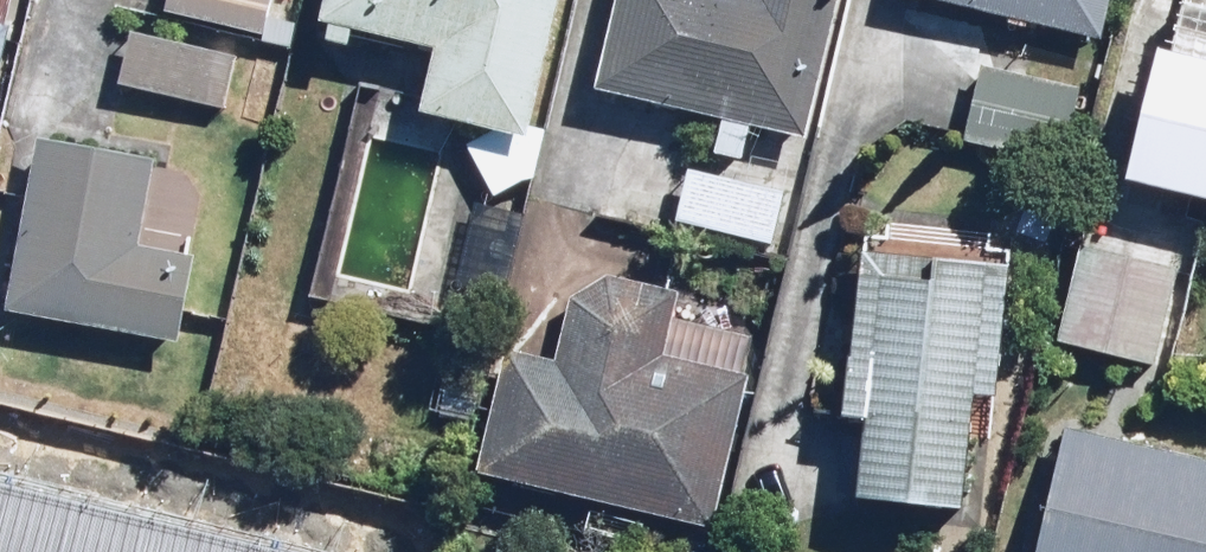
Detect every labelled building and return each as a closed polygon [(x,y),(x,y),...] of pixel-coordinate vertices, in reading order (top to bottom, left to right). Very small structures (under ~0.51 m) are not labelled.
[(17,0),(0,0),(0,94),(17,0)] [(272,14),(274,0),(153,0),(150,13),(268,35),(267,41),(296,47),(301,20),(272,14)] [(338,26),(450,50),(435,121),(538,143),(569,0),(344,0),(338,26)] [(752,157),(759,129),(812,141),(845,0),(625,0),(603,92),(730,122),(723,150),(752,157)] [(1012,9),(1010,23),(1117,37),(1122,0),(940,0),(1012,9)] [(239,52),(134,36),(126,92),(231,107),(239,52)] [(1166,54),(1137,180),(1205,197),(1205,63),(1166,54)] [(1084,87),(983,68),(970,141),(1071,160),(1084,87)] [(153,157),(41,145),(22,311),(174,328),(184,248),(143,243),(153,157)] [(790,192),(694,173),(684,224),(780,243),(790,192)] [(1014,266),(868,251),(852,413),(877,416),(869,502),(973,512),(985,395),(1001,397),(1014,266)] [(1181,270),(1086,252),(1069,344),(1164,361),(1181,270)] [(513,353),(486,470),(718,524),(760,346),(672,326),(680,292),(580,269),(558,364),(513,353)] [(1067,419),(1036,551),(1205,551),(1205,451),(1067,419)]
